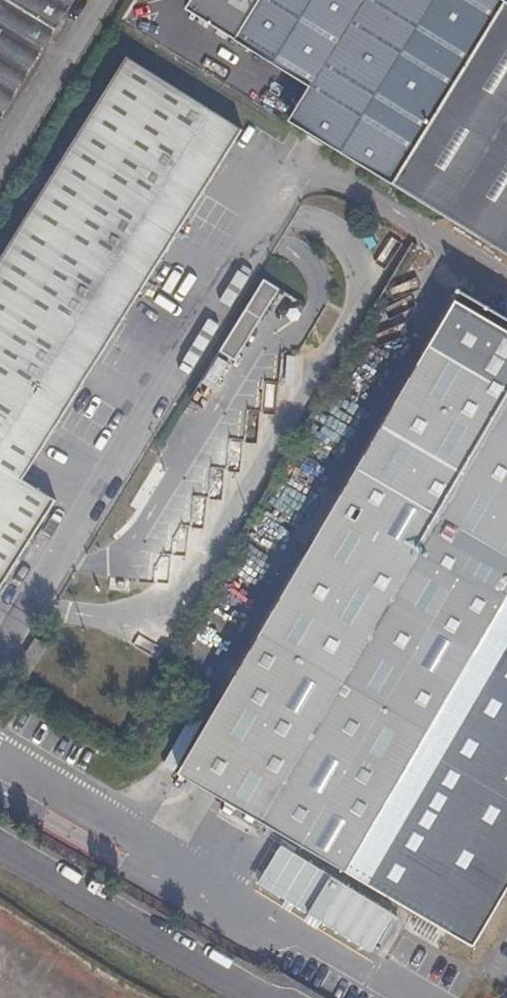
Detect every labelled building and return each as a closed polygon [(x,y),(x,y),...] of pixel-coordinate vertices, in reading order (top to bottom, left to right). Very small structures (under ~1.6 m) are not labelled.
[(86,0),(0,0),(0,137),(86,0)] [(501,7),(388,196),(426,220),(506,268),(506,10),(501,7)] [(141,82),(52,224),(0,304),(0,606),(60,516),(29,496),(105,379),(167,282),(224,194),(252,150),(141,82)] [(220,353),(235,362),(281,290),(266,280),(220,353)] [(181,770),(471,954),(506,897),(506,323),(475,303),(181,770)] [(46,658),(34,650),(10,686),(23,694),(46,658)] [(20,693),(10,688),(2,700),(11,706),(20,693)] [(392,919),(281,846),(256,883),(368,956),(392,919)]
